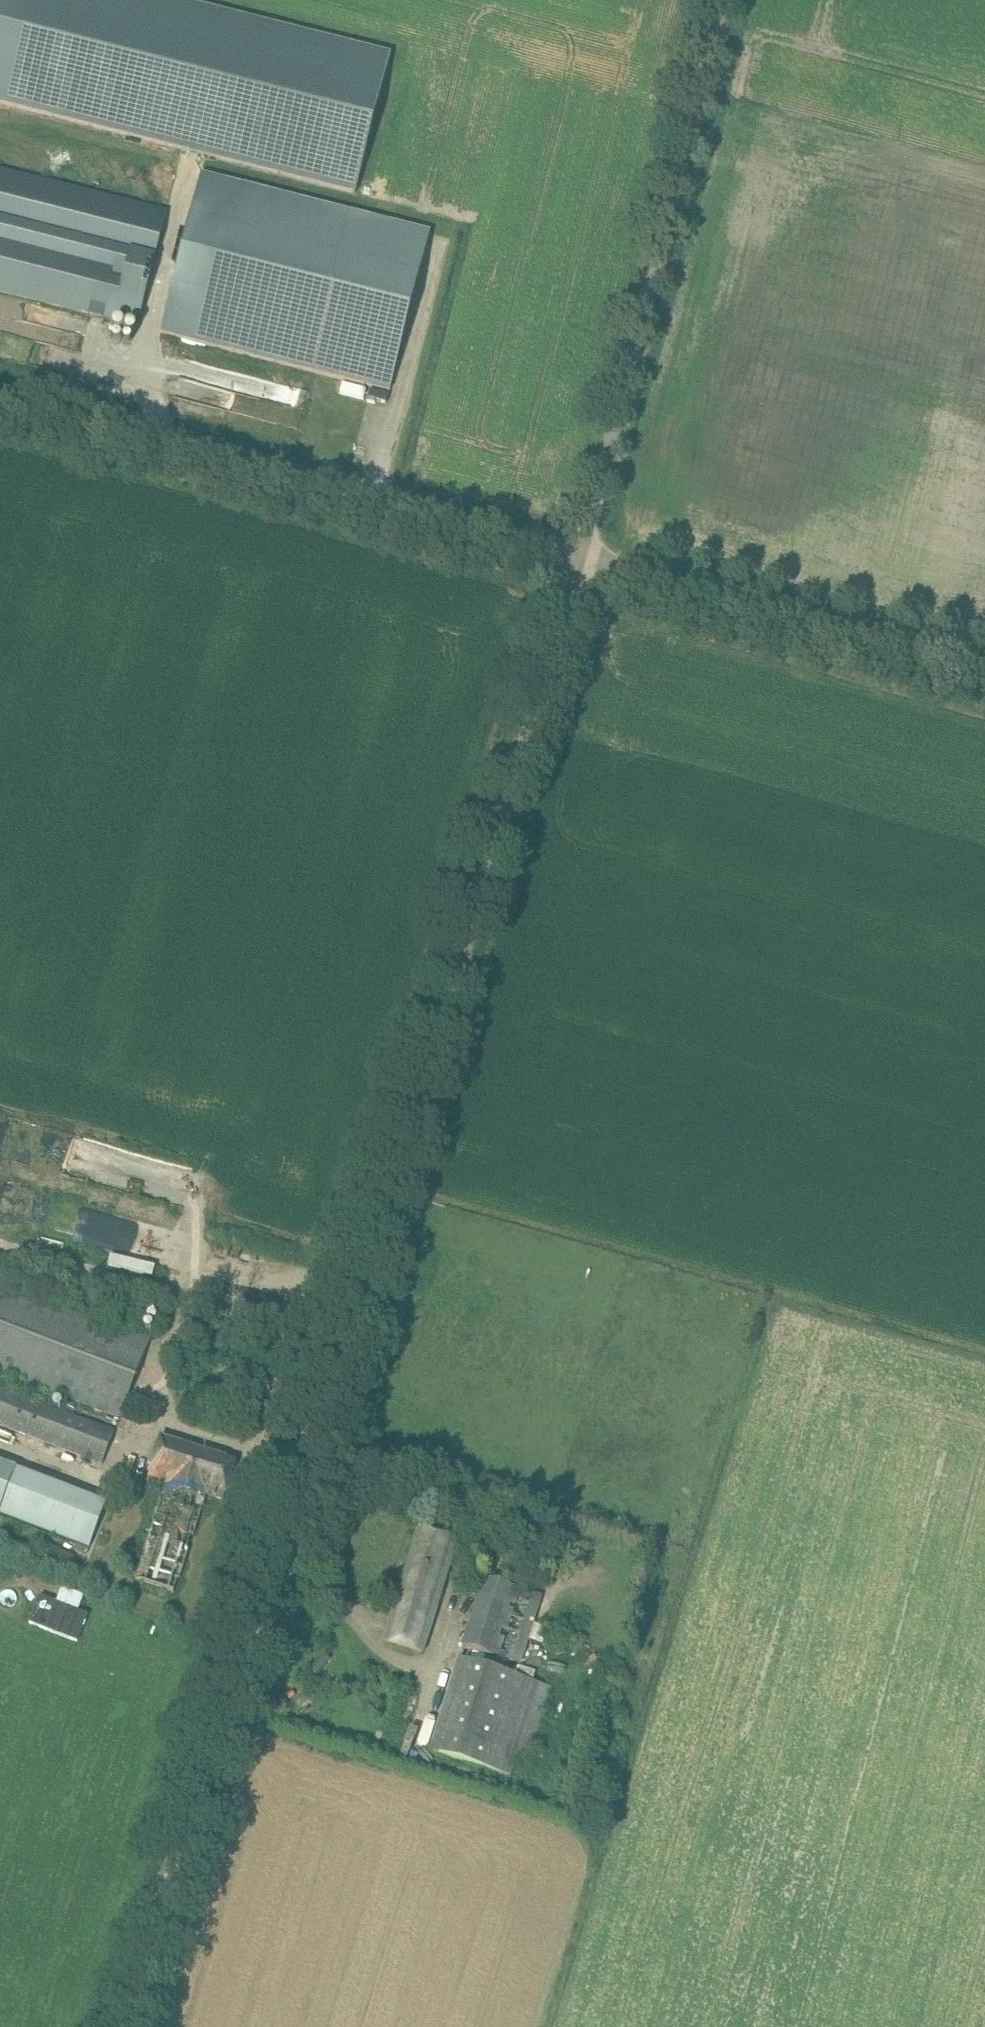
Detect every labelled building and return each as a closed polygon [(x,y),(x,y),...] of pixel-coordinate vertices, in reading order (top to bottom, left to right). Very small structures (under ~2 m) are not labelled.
[(0,7),(0,102),(355,193),(391,54),(179,0),(2,0),(0,7)] [(137,327),(167,211),(0,168),(0,292),(137,327)] [(161,332),(390,391),(430,232),(201,174),(161,332)] [(389,395),(370,390),(368,398),(387,403),(389,395)] [(109,1253),(106,1264),(152,1276),(155,1266),(109,1253)] [(0,1386),(0,1425),(101,1464),(115,1430),(53,1405),(58,1393),(120,1417),(150,1340),(0,1281),(0,1369),(40,1385),(35,1399),(0,1386)] [(159,1486),(130,1578),(174,1591),(178,1579),(179,1579),(189,1549),(187,1548),(191,1535),(193,1535),(206,1494),(223,1499),(236,1460),(160,1436),(145,1482),(159,1486)] [(0,1514),(90,1547),(107,1502),(0,1463),(0,1514)] [(419,1528),(384,1643),(422,1654),(458,1539),(419,1528)] [(493,1567),(490,1579),(483,1577),(462,1646),(522,1664),(530,1639),(542,1643),(548,1627),(535,1623),(542,1595),(499,1582),(503,1570),(493,1567)] [(36,1597),(26,1623),(76,1641),(85,1615),(36,1597)] [(459,1659),(430,1751),(510,1776),(539,1684),(459,1659)]
